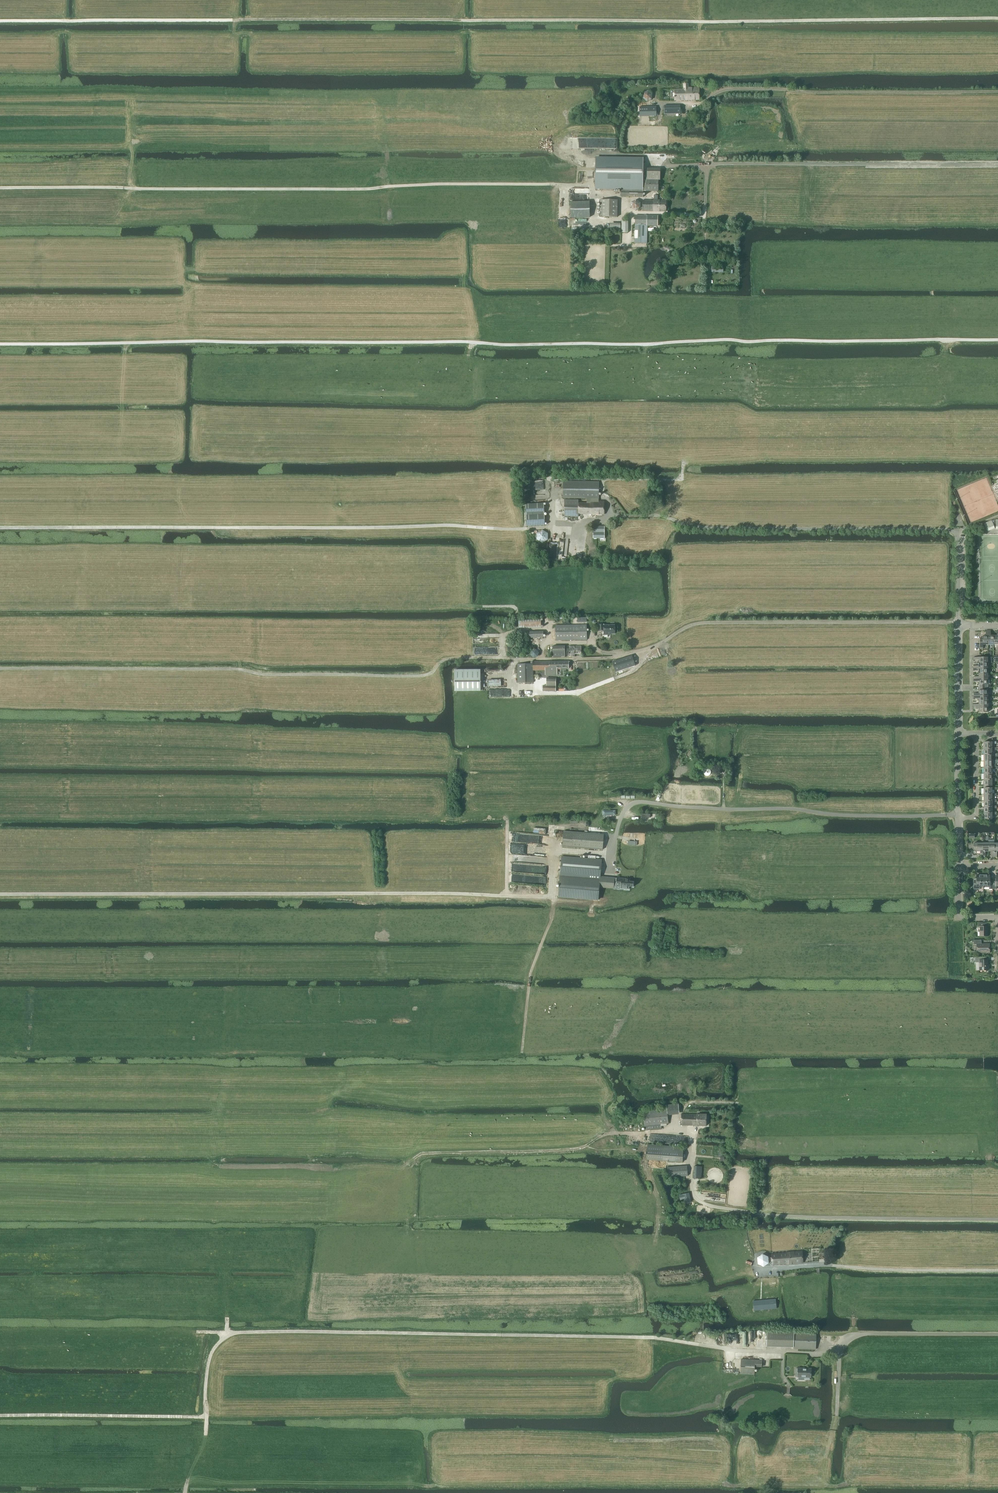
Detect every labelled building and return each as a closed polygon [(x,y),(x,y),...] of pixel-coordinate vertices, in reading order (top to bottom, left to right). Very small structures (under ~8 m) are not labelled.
[(699,100),(699,88),(688,88),(688,84),(684,84),(684,89),(674,90),(674,101),(699,100)] [(652,100),(652,94),(648,91),(643,93),(642,98),(646,102),(652,100)] [(680,105),(664,106),(664,114),(680,113),(680,105)] [(656,107),(640,107),(640,116),(656,116),(656,107)] [(596,173),(595,189),(621,190),(621,197),(625,197),(643,197),(643,191),(658,192),(658,180),(660,180),(660,169),(652,169),(647,169),(647,180),(646,180),(646,182),(643,182),(643,174),(643,158),(596,157),(596,173)] [(658,200),(658,195),(654,195),(654,200),(643,200),(642,211),(666,211),(666,201),(658,200)] [(640,208),(640,203),(636,200),(631,203),(631,208),(636,211),(640,208)] [(635,226),(635,243),(647,244),(647,231),(647,226),(649,226),(658,226),(658,216),(635,216),(635,226)] [(599,499),(599,482),(563,482),(563,498),(587,499),(599,499)] [(604,514),(604,501),(598,501),(599,499),(587,499),(587,503),(578,503),(578,514),(604,514)] [(578,514),(578,503),(578,500),(564,500),(564,503),(564,514),(564,517),(578,517),(578,514)] [(526,527),(545,526),(544,503),(525,504),(526,527)] [(996,520),(994,520),(991,521),(984,524),(987,531),(994,528),(994,527),(996,527),(996,529),(997,529),(997,520),(996,520)] [(604,526),(593,526),(593,539),(604,539),(604,532),(604,526)] [(537,533),(537,540),(542,543),(548,540),(548,533),(542,530),(537,533)] [(518,628),(541,627),(541,620),(518,620),(518,628)] [(556,640),(587,640),(587,625),(555,626),(556,640)] [(615,634),(615,625),(604,626),(604,625),(599,625),(599,631),(604,631),(604,635),(608,635),(608,634),(615,634)] [(983,638),(980,638),(980,649),(983,649),(983,645),(988,645),(988,630),(986,630),(986,636),(983,636),(983,638)] [(553,657),(565,657),(565,646),(553,646),(553,657)] [(567,657),(582,657),(581,646),(567,646),(567,657)] [(538,657),(539,653),(536,649),(531,650),(530,655),(533,658),(538,657)] [(533,664),(517,664),(517,683),(533,683),(533,671),(549,670),(549,675),(557,675),(557,669),(568,669),(568,662),(568,661),(533,662),(533,664)] [(455,692),(481,692),(481,670),(455,670),(455,692)] [(543,691),(546,691),(555,691),(556,678),(547,678),(546,686),(543,686),(543,691)] [(988,688),(988,679),(973,679),(973,682),(979,682),(979,685),(979,688),(988,688)] [(990,688),(988,688),(979,688),(979,690),(979,694),(973,694),(973,696),(988,696),(988,691),(990,691),(990,688)] [(603,850),(604,834),(563,831),(562,847),(603,850)] [(976,843),(973,843),(973,851),(976,851),(980,851),(980,857),(982,857),(982,843),(976,843)] [(598,900),(599,887),(600,881),(600,877),(601,860),(562,856),(559,896),(598,900)] [(976,880),(973,880),(973,881),(973,889),(977,889),(979,889),(979,888),(983,888),(983,887),(983,886),(983,875),(976,875),(976,880)] [(990,875),(983,875),(983,886),(983,887),(989,887),(989,889),(993,889),(993,881),(990,881),(990,875)] [(630,882),(630,879),(620,878),(617,878),(617,880),(614,880),(614,879),(600,877),(600,881),(599,887),(614,888),(614,884),(616,884),(616,886),(621,886),(621,888),(629,889),(629,886),(633,887),(634,882),(630,882)] [(987,926),(987,923),(978,923),(978,926),(980,926),(980,936),(987,936),(987,926)] [(989,944),(981,944),(981,940),(974,940),(974,944),(977,944),(977,953),(989,953),(989,944)] [(982,957),(975,957),(975,963),(979,963),(979,971),(988,970),(988,960),(986,960),(986,957),(982,957)] [(666,1124),(668,1123),(667,1109),(643,1111),(645,1130),(661,1129),(661,1126),(667,1126),(666,1124)] [(706,1126),(706,1114),(697,1114),(681,1114),(682,1125),(697,1126),(706,1126)] [(682,1162),(683,1147),(648,1145),(647,1161),(682,1162)] [(687,1166),(667,1167),(668,1178),(688,1176),(687,1166)] [(702,1167),(700,1166),(694,1166),(693,1178),(697,1179),(697,1176),(699,1176),(699,1173),(702,1173),(702,1167)] [(691,1202),(689,1193),(679,1195),(680,1200),(683,1199),(684,1204),(691,1202)] [(761,1255),(758,1258),(758,1264),(763,1266),(768,1263),(768,1262),(769,1262),(771,1262),(772,1262),(772,1265),(803,1263),(802,1251),(771,1254),(772,1257),(772,1258),(771,1258),(770,1258),(768,1258),(768,1257),(763,1255),(762,1255),(761,1255)] [(753,1301),(754,1311),(776,1309),(776,1299),(753,1301)] [(793,1349),(816,1349),(816,1333),(767,1331),(766,1346),(793,1347),(793,1349)] [(762,1367),(762,1360),(741,1360),(740,1373),(754,1374),(755,1366),(762,1367)] [(795,1368),(795,1377),(798,1377),(805,1377),(805,1380),(809,1380),(809,1377),(810,1377),(811,1369),(798,1368),(798,1369),(795,1368)]
